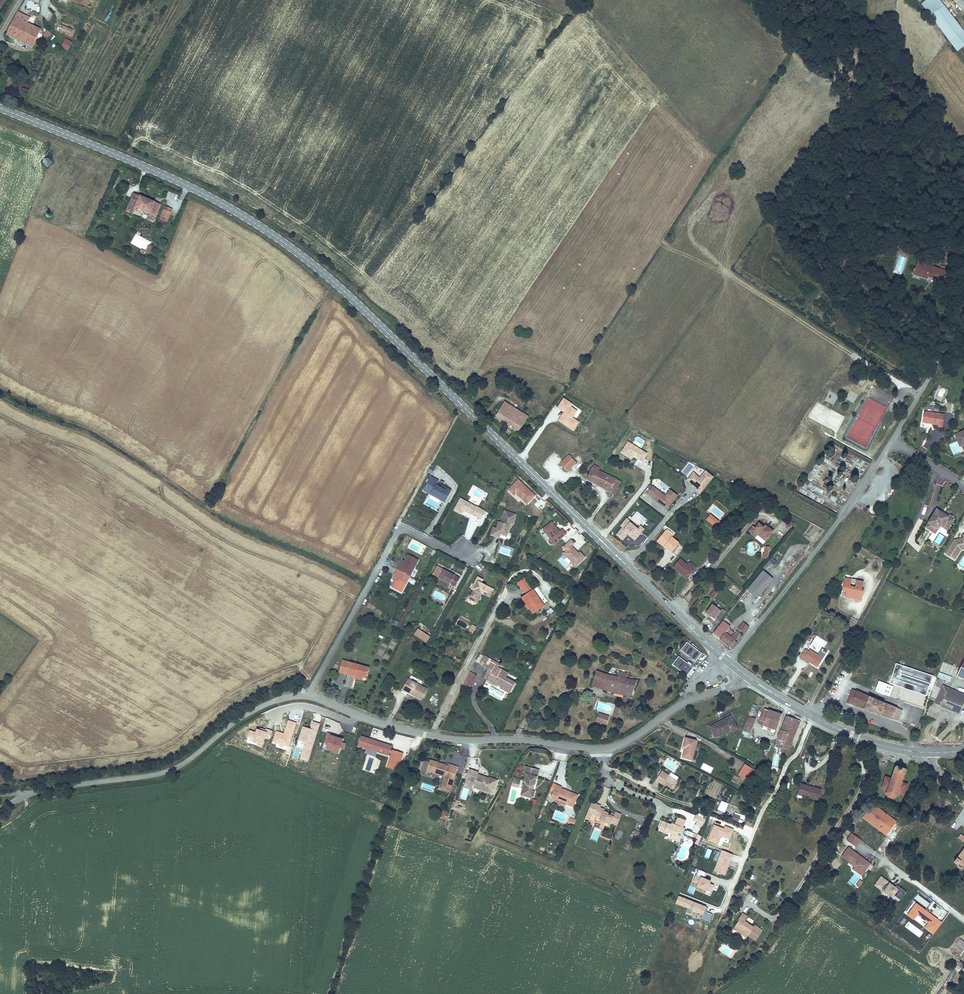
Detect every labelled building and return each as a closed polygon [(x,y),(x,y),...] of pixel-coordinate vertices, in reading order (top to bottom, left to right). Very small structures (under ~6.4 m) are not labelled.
[(921,6),(957,53),(963,48),(963,33),(939,0),(928,0),(921,6)] [(963,13),(963,0),(954,0),(952,1),(963,13)] [(22,24),(25,19),(18,15),(16,15),(9,31),(6,36),(33,48),(40,32),(22,24)] [(42,35),(47,40),(52,35),(47,30),(42,35)] [(65,46),(61,53),(67,56),(73,44),(69,42),(71,39),(67,37),(63,45),(65,46)] [(46,169),(52,163),(47,158),(41,163),(46,169)] [(130,182),(133,174),(128,172),(125,180),(130,182)] [(134,194),(126,212),(131,214),(135,208),(142,211),(143,207),(142,206),(146,198),(141,196),(140,197),(134,194)] [(154,203),(154,202),(146,198),(142,206),(143,207),(142,211),(148,214),(146,219),(152,221),(160,205),(154,203)] [(116,219),(121,207),(116,205),(111,217),(116,219)] [(168,220),(171,213),(166,211),(163,209),(160,216),(168,220)] [(905,250),(900,249),(899,252),(897,252),(895,256),(897,257),(898,254),(903,256),(905,250)] [(938,277),(945,279),(948,269),(941,267),(933,265),(932,267),(926,266),(927,263),(919,261),(916,274),(928,277),(929,275),(938,277)] [(945,279),(938,277),(938,279),(947,282),(950,270),(948,269),(945,279)] [(509,411),(520,418),(523,414),(505,402),(501,407),(508,412),(509,411)] [(501,407),(496,415),(519,431),(528,417),(523,414),(520,418),(509,411),(508,412),(501,407)] [(925,412),(924,412),(923,423),(937,425),(937,427),(943,428),(945,415),(934,413),(925,412)] [(960,447),(963,446),(958,433),(954,435),(960,447)] [(568,472),(576,463),(568,455),(560,464),(568,472)] [(598,471),(599,468),(594,465),(588,478),(591,480),(590,482),(610,492),(616,480),(598,471)] [(700,494),(714,478),(705,471),(700,478),(693,473),(687,481),(698,489),(696,491),(700,494)] [(438,481),(430,477),(422,493),(444,504),(451,490),(441,486),(440,488),(436,486),(438,481)] [(621,482),(616,480),(610,492),(615,494),(621,482)] [(647,494),(667,510),(677,496),(670,490),(665,496),(653,487),(652,488),(650,491),(647,494)] [(459,499),(452,512),(461,516),(463,512),(481,521),(485,512),(476,506),(475,507),(459,499)] [(729,510),(716,500),(713,504),(725,514),(729,510)] [(937,510),(934,515),(937,517),(937,516),(937,515),(938,514),(939,514),(940,514),(941,515),(941,516),(940,517),(942,518),(944,515),(937,510)] [(513,526),(516,515),(503,512),(500,524),(497,523),(495,530),(491,528),(489,537),(499,541),(501,537),(507,538),(510,526),(513,526)] [(642,526),(647,519),(636,512),(631,519),(642,526)] [(938,525),(940,526),(941,524),(949,529),(954,520),(944,515),(942,518),(940,517),(941,516),(941,515),(940,514),(939,514),(938,514),(937,515),(937,516),(937,517),(934,515),(926,528),(934,533),(938,525)] [(711,515),(706,520),(715,528),(719,522),(711,515)] [(635,541),(645,529),(640,526),(638,529),(630,523),(631,521),(627,518),(620,526),(622,528),(616,536),(623,541),(628,535),(635,541)] [(548,539),(553,544),(567,533),(562,528),(560,530),(552,520),(542,528),(550,538),(548,539)] [(756,538),(758,535),(766,542),(774,532),(766,525),(764,528),(759,524),(755,528),(753,526),(748,532),(756,538)] [(671,553),(672,552),(673,554),(680,545),(679,544),(679,543),(672,537),(673,536),(666,531),(658,540),(665,546),(664,547),(671,553)] [(944,553),(954,559),(960,549),(963,548),(963,547),(963,542),(963,533),(961,534),(961,537),(957,538),(957,540),(955,540),(953,539),(944,553)] [(562,546),(566,550),(563,553),(571,561),(570,561),(575,567),(586,556),(580,551),(579,552),(572,545),(575,542),(571,538),(562,546)] [(397,574),(400,576),(397,579),(393,586),(403,592),(421,560),(411,555),(407,562),(405,566),(402,564),(397,574)] [(561,557),(557,561),(565,569),(569,565),(561,557)] [(687,580),(694,571),(688,566),(680,559),(673,568),(687,580)] [(691,563),(688,566),(694,571),(697,568),(691,563)] [(439,579),(450,584),(450,585),(455,587),(459,578),(436,566),(432,575),(439,579)] [(747,591),(757,599),(773,579),(763,571),(747,591)] [(537,598),(539,596),(527,579),(524,578),(518,582),(524,592),(526,594),(522,596),(532,612),(542,605),(537,598)] [(437,583),(448,588),(450,585),(450,584),(439,579),(437,583)] [(846,591),(846,595),(856,598),(855,600),(861,601),(864,590),(862,590),(863,583),(845,579),(843,590),(846,591)] [(467,599),(475,602),(478,596),(479,597),(482,590),(488,593),(487,597),(490,598),(494,589),(482,584),(475,581),(467,599)] [(478,604),(482,594),(487,597),(488,593),(482,590),(479,597),(478,596),(475,602),(478,604)] [(705,613),(714,620),(715,619),(721,611),(712,605),(705,613)] [(547,617),(554,612),(551,608),(544,613),(547,617)] [(726,612),(723,609),(721,611),(715,619),(719,622),(726,612)] [(461,616),(457,624),(465,628),(469,621),(461,616)] [(727,632),(729,629),(731,627),(723,621),(713,634),(720,639),(718,641),(729,649),(730,648),(733,650),(738,644),(735,642),(741,634),(737,631),(735,634),(733,636),(727,632)] [(743,623),(738,630),(744,635),(750,628),(743,623)] [(426,643),(430,637),(418,629),(414,635),(426,643)] [(695,662),(702,654),(687,643),(681,651),(690,657),(688,659),(691,661),(693,660),(695,662)] [(818,667),(827,652),(822,649),(818,656),(810,650),(809,652),(805,650),(800,659),(803,661),(804,659),(810,663),(818,667)] [(488,669),(483,679),(501,688),(500,689),(510,694),(515,683),(506,678),(509,673),(498,668),(500,664),(484,656),(480,665),(488,669)] [(672,665),(687,676),(693,668),(691,666),(692,664),(689,662),(687,664),(679,657),(672,665)] [(339,673),(346,675),(350,663),(350,662),(342,660),(339,673)] [(888,682),(926,696),(933,675),(895,662),(888,682)] [(366,679),(369,668),(350,663),(346,675),(354,677),(354,679),(362,681),(363,678),(366,679)] [(946,673),(952,675),(954,667),(948,666),(946,673)] [(592,687),(603,690),(607,675),(597,671),(592,687)] [(631,698),(637,681),(626,679),(628,673),(619,671),(618,678),(607,675),(603,690),(631,698)] [(471,672),(464,684),(470,687),(476,675),(471,672)] [(950,682),(952,677),(939,673),(937,677),(950,682)] [(350,687),(353,678),(348,676),(345,685),(350,687)] [(422,700),(427,689),(408,679),(403,689),(416,695),(415,697),(422,700)] [(930,698),(936,700),(940,689),(935,686),(930,698)] [(935,704),(941,706),(940,707),(959,715),(963,703),(963,701),(947,694),(949,688),(943,686),(935,704)] [(949,688),(947,694),(963,701),(963,695),(949,688)] [(402,690),(415,697),(416,695),(403,689),(402,690)] [(869,696),(852,690),(847,703),(864,710),(864,711),(880,717),(881,716),(885,704),(869,698),(869,696)] [(436,706),(439,699),(432,696),(429,703),(436,706)] [(898,723),(903,711),(885,704),(881,716),(898,723)] [(745,735),(749,736),(759,708),(751,705),(742,730),(746,731),(745,735)] [(774,722),(775,720),(779,721),(782,715),(764,709),(761,716),(770,719),(769,721),(774,722)] [(607,726),(610,717),(599,713),(596,722),(607,726)] [(738,729),(731,715),(708,726),(714,738),(731,730),(732,732),(738,729)] [(758,725),(776,731),(779,721),(775,720),(774,722),(769,721),(770,719),(761,716),(758,725)] [(777,740),(784,742),(792,719),(785,717),(777,740)] [(799,721),(792,719),(784,742),(783,746),(782,750),(788,752),(799,721)] [(338,755),(340,749),(344,750),(346,744),(342,743),(343,740),(331,736),(331,734),(327,733),(323,744),(328,745),(326,751),(338,755)] [(392,746),(361,736),(358,747),(388,757),(392,746)] [(683,748),(685,748),(682,758),(693,761),(695,751),(692,750),(694,740),(686,738),(683,748)] [(403,754),(392,751),(387,768),(398,771),(403,754)] [(448,767),(441,764),(441,766),(438,765),(438,763),(430,761),(426,771),(444,777),(440,790),(449,793),(458,768),(449,765),(448,767)] [(525,781),(524,784),(523,783),(520,794),(521,795),(531,798),(534,796),(535,791),(533,790),(534,786),(533,786),(534,783),(536,784),(537,777),(538,775),(539,769),(525,765),(523,773),(526,774),(524,781),(525,781)] [(738,776),(749,782),(755,771),(745,765),(738,776)] [(904,768),(894,765),(890,779),(884,776),(880,788),(886,789),(885,793),(887,797),(891,799),(895,797),(896,793),(902,795),(906,785),(900,782),(904,768)] [(475,782),(474,784),(481,786),(480,790),(493,794),(497,781),(489,778),(488,778),(488,780),(485,779),(485,777),(478,775),(479,773),(469,769),(466,779),(475,782)] [(662,785),(663,783),(666,785),(672,789),(677,781),(662,771),(655,781),(662,785)] [(521,779),(513,777),(511,785),(519,787),(521,779)] [(821,788),(810,786),(810,787),(808,786),(808,785),(800,783),(797,794),(818,799),(821,788)] [(571,792),(570,794),(568,793),(569,791),(561,788),(561,787),(556,785),(554,792),(558,794),(555,801),(568,805),(569,801),(575,804),(578,795),(571,792)] [(459,804),(453,802),(451,809),(461,813),(462,808),(458,806),(459,804)] [(616,813),(615,815),(614,817),(611,816),(608,815),(609,814),(605,812),(605,810),(600,808),(601,806),(591,802),(585,820),(589,821),(591,816),(597,818),(597,817),(601,818),(599,822),(605,824),(605,826),(609,827),(610,825),(611,826),(611,824),(617,826),(621,815),(616,813)] [(861,817),(886,835),(897,821),(872,803),(861,817)] [(732,820),(742,824),(745,816),(735,812),(732,820)] [(695,815),(693,819),(697,821),(696,824),(701,826),(704,818),(695,815)] [(605,826),(605,824),(599,822),(601,818),(597,817),(597,818),(595,823),(604,826),(605,826)] [(576,821),(570,818),(568,824),(574,826),(576,821)] [(674,822),(674,824),(671,823),(670,824),(661,821),(659,828),(669,832),(671,833),(670,836),(674,837),(676,836),(680,827),(682,827),(684,823),(675,820),(674,822)] [(684,828),(682,827),(680,827),(676,836),(674,837),(670,836),(669,838),(679,842),(684,828)] [(846,839),(856,846),(861,840),(851,832),(846,839)] [(861,876),(870,863),(847,846),(840,856),(854,866),(852,868),(861,876)] [(954,864),(958,867),(959,865),(963,869),(963,850),(954,864)] [(733,855),(722,851),(714,872),(725,876),(733,855)] [(701,878),(704,879),(707,873),(699,870),(696,876),(701,877),(701,878)] [(714,886),(710,884),(711,882),(704,879),(701,878),(701,877),(696,876),(695,875),(692,883),(698,885),(697,888),(707,893),(707,891),(712,893),(714,886)] [(889,882),(881,876),(874,885),(882,891),(883,890),(892,897),(893,895),(899,899),(905,891),(896,884),(894,887),(888,883),(889,882)] [(687,892),(694,894),(696,888),(689,885),(687,892)] [(713,915),(707,913),(708,909),(706,908),(706,907),(678,896),(675,905),(701,916),(700,919),(710,923),(713,915)] [(933,934),(942,922),(916,902),(906,914),(913,919),(917,914),(927,922),(924,927),(933,934)] [(740,928),(737,932),(743,936),(743,935),(747,938),(748,937),(756,942),(763,931),(754,926),(754,927),(746,922),(749,918),(743,914),(738,921),(738,922),(736,925),(740,928)] [(723,953),(732,953),(731,944),(722,945),(723,953)]
